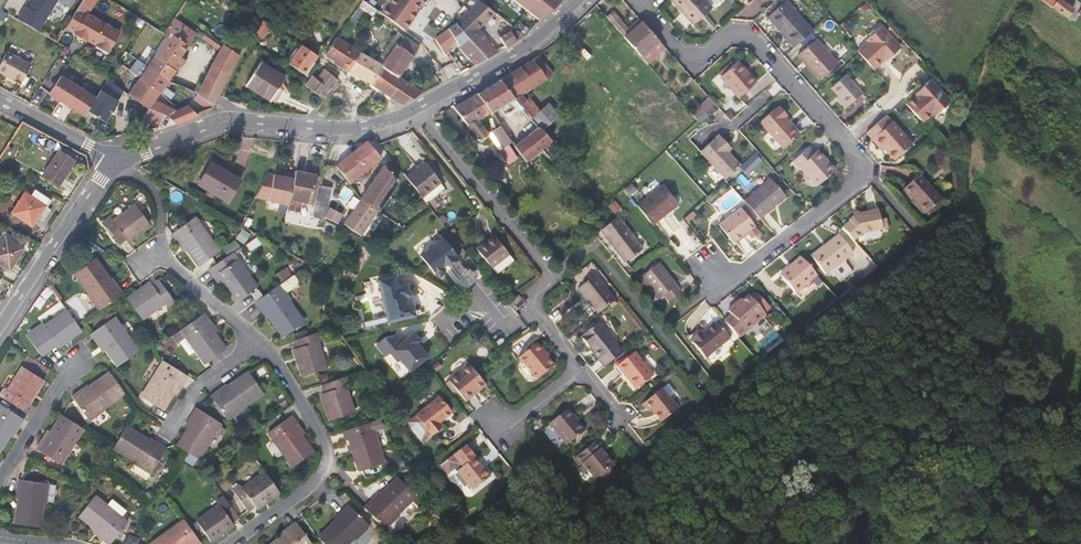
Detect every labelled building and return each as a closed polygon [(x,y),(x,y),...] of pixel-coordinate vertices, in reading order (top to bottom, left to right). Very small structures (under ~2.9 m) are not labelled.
[(25,8),(21,5),(13,18),(37,32),(55,0),(29,0),(25,8)] [(76,9),(86,15),(95,0),(81,0),(76,9)] [(244,7),(253,12),(261,0),(248,0),(244,7)] [(377,11),(401,29),(419,4),(422,6),(426,0),(385,0),(377,11)] [(525,8),(531,0),(514,0),(525,8)] [(525,8),(538,19),(558,0),(531,0),(525,8)] [(693,22),(710,8),(704,0),(670,0),(681,12),(683,10),(693,22)] [(814,28),(788,0),(785,0),(768,15),(794,46),(814,28)] [(1053,5),(1066,16),(1065,18),(1071,23),(1077,15),(1071,10),(1072,8),(1062,0),(1058,0),(1053,5)] [(480,1),(469,11),(481,22),(488,16),(493,12),(480,1)] [(86,15),(76,9),(64,29),(73,34),(72,35),(84,42),(85,39),(94,45),(93,48),(104,55),(117,33),(86,15)] [(683,10),(681,12),(691,24),(693,22),(683,10)] [(496,51),(475,27),(481,22),(469,11),(462,18),(455,24),(466,38),(485,58),(496,51)] [(664,47),(641,21),(631,30),(628,28),(614,11),(607,17),(646,62),(664,47)] [(493,12),(488,16),(494,23),(500,28),(505,21),(493,12)] [(249,14),(245,23),(251,27),(255,18),(249,14)] [(152,56),(174,70),(180,62),(183,64),(186,58),(181,55),(190,41),(197,35),(172,18),(162,33),(165,35),(152,56)] [(628,28),(631,30),(641,21),(639,18),(628,28)] [(258,30),(264,34),(268,27),(262,23),(258,30)] [(455,40),(458,45),(466,38),(455,24),(454,25),(435,40),(443,54),(446,52),(445,48),(455,40)] [(887,52),(889,54),(899,46),(880,25),(866,37),(867,39),(856,50),(872,68),(884,57),(883,56),(887,52)] [(505,45),(522,34),(516,29),(512,33),(510,32),(510,31),(509,30),(499,37),(505,45)] [(237,56),(204,33),(200,39),(218,52),(211,65),(228,75),(237,56)] [(346,71),(347,71),(358,51),(336,36),(324,55),(337,63),(336,65),(346,71)] [(397,45),(395,43),(379,65),(397,78),(398,77),(411,58),(418,48),(404,37),(397,45)] [(475,65),(485,58),(466,38),(458,45),(475,65)] [(835,63),(814,39),(797,55),(818,79),(835,63)] [(375,62),(379,65),(395,43),(391,40),(375,62)] [(418,48),(411,58),(420,66),(431,57),(420,45),(418,48)] [(286,64),(302,74),(315,58),(316,56),(300,46),(286,64)] [(375,62),(358,51),(347,71),(360,78),(368,83),(379,65),(375,62)] [(0,65),(0,70),(5,73),(4,75),(20,84),(30,65),(6,53),(0,65)] [(166,106),(154,100),(174,70),(152,56),(138,77),(134,75),(131,79),(135,82),(121,102),(143,117),(141,122),(158,127),(166,106)] [(524,100),(521,94),(552,74),(538,56),(531,61),(519,68),(498,80),(513,98),(517,102),(518,104),(524,100)] [(737,62),(720,77),(738,97),(756,83),(737,62)] [(210,110),(228,75),(211,65),(193,100),(209,111),(210,110)] [(259,65),(245,88),(271,104),(285,82),(275,76),(270,72),(259,65)] [(270,72),(275,76),(280,69),(274,65),(270,72)] [(405,102),(420,93),(398,77),(397,78),(379,65),(368,83),(405,102)] [(323,69),(315,79),(311,76),(291,101),(307,114),(319,100),(336,80),(323,69)] [(845,74),(831,87),(847,106),(861,93),(845,74)] [(48,95),(83,117),(87,111),(95,98),(59,76),(48,95)] [(922,121),(932,111),(935,114),(947,103),(944,99),(947,97),(929,79),(920,87),(922,90),(916,95),(916,94),(906,104),(922,121)] [(95,98),(87,111),(104,122),(117,100),(116,99),(122,90),(106,80),(95,98)] [(491,112),(513,98),(498,80),(477,93),(491,112)] [(489,133),(479,119),(491,112),(477,93),(454,107),(480,140),(488,134),(489,133)] [(699,97),(703,102),(690,112),(696,119),(714,103),(705,93),(699,97)] [(511,107),(520,118),(526,113),(518,104),(517,102),(511,107)] [(559,114),(550,103),(540,109),(550,121),(559,114)] [(187,105),(164,115),(176,124),(198,115),(187,105)] [(759,120),(783,147),(798,134),(782,116),(785,114),(778,105),(775,108),(774,107),(759,120)] [(581,161),(592,153),(559,114),(550,121),(540,109),(529,117),(538,127),(550,141),(562,155),(570,148),(581,161)] [(895,156),(912,141),(892,119),(872,136),(879,145),(883,142),(895,156)] [(492,131),(496,135),(504,130),(500,125),(492,131)] [(515,145),(526,160),(550,141),(538,127),(515,145)] [(511,139),(504,130),(496,135),(492,131),(489,133),(488,134),(499,148),(511,139)] [(728,144),(720,134),(702,151),(725,178),(740,164),(728,151),(725,147),(728,144)] [(349,182),(380,158),(367,140),(336,165),(349,182)] [(791,159),(797,166),(799,164),(816,184),(833,168),(825,159),(824,161),(814,150),(812,151),(807,145),(791,159)] [(58,185),(74,162),(57,151),(42,174),(58,185)] [(741,166),(748,172),(762,158),(755,151),(741,166)] [(215,154),(202,176),(232,193),(245,171),(215,154)] [(424,201),(443,187),(423,162),(404,177),(420,197),(421,196),(424,201)] [(274,173),(268,199),(287,203),(286,208),(299,211),(301,200),(308,202),(316,173),(306,171),(307,167),(302,166),(301,170),(295,169),(294,175),(285,173),(284,175),(274,173)] [(396,182),(384,167),(373,183),(389,193),(396,182)] [(268,199),(274,173),(267,172),(256,196),(268,199)] [(319,184),(322,174),(316,173),(308,202),(315,203),(319,184)] [(904,187),(926,212),(942,198),(920,173),(904,187)] [(786,193),(770,177),(744,200),(759,217),(786,193)] [(373,183),(345,225),(361,236),(389,193),(373,183)] [(326,205),(331,187),(319,184),(315,203),(326,205)] [(679,205),(664,185),(638,205),(653,225),(679,205)] [(47,207),(51,200),(34,189),(29,196),(24,193),(11,212),(31,226),(37,217),(44,221),(51,210),(47,207)] [(121,239),(123,242),(146,225),(131,205),(108,221),(106,218),(99,223),(114,244),(121,239)] [(755,223),(741,206),(720,223),(733,241),(755,223)] [(330,208),(326,217),(338,224),(343,215),(330,208)] [(863,231),(881,229),(878,210),(859,212),(859,214),(854,215),(849,219),(850,220),(842,227),(853,239),(863,231)] [(599,229),(624,261),(640,248),(615,216),(615,217),(600,228),(599,229)] [(175,239),(177,237),(185,247),(197,264),(217,250),(193,217),(170,233),(175,239)] [(813,255),(826,273),(853,253),(839,234),(813,255)] [(494,235),(476,249),(489,266),(507,253),(494,235)] [(22,249),(4,237),(0,244),(0,265),(8,270),(22,249)] [(185,247),(177,237),(175,239),(182,249),(185,247)] [(458,257),(442,238),(419,256),(435,275),(458,257)] [(234,301),(254,288),(230,252),(207,269),(211,276),(215,274),(222,283),(234,301)] [(781,274),(797,291),(816,273),(801,256),(781,274)] [(120,293),(112,282),(110,283),(92,259),(72,273),(87,293),(84,295),(95,310),(120,293)] [(665,273),(657,263),(655,265),(663,275),(665,273)] [(667,303),(681,292),(665,273),(663,275),(655,265),(639,277),(657,300),(662,296),(667,303)] [(281,282),(292,272),(286,266),(275,275),(281,282)] [(591,266),(573,277),(578,285),(596,274),(591,266)] [(222,283),(215,274),(211,276),(218,286),(222,283)] [(363,280),(365,291),(388,287),(386,275),(363,280)] [(598,314),(615,300),(594,275),(578,288),(598,314)] [(124,299),(138,319),(161,302),(164,306),(171,301),(155,280),(148,285),(147,283),(124,299)] [(287,302),(290,300),(278,283),(253,301),(262,313),(264,311),(282,336),(302,322),(287,302)] [(388,287),(365,291),(371,322),(410,314),(405,284),(388,287)] [(775,302),(761,287),(751,296),(765,312),(775,302)] [(751,296),(748,293),(729,311),(732,315),(725,321),(739,337),(766,313),(765,312),(751,296)] [(509,301),(516,307),(524,301),(518,294),(509,301)] [(63,310),(40,326),(38,323),(31,328),(47,349),(53,345),(54,346),(77,330),(74,325),(63,310)] [(174,342),(182,336),(202,363),(221,350),(208,331),(202,322),(205,320),(200,314),(173,333),(169,336),(174,342)] [(135,351),(110,318),(88,334),(93,340),(95,339),(102,348),(115,365),(135,351)] [(205,320),(202,322),(208,331),(211,329),(205,320)] [(704,358),(728,338),(715,321),(700,333),(698,330),(690,337),(692,340),(691,341),(704,358)] [(600,322),(581,337),(604,366),(623,351),(600,322)] [(394,353),(405,368),(424,354),(417,346),(413,340),(416,338),(417,337),(411,329),(399,339),(393,331),(383,334),(373,341),(382,352),(386,348),(389,347),(394,353)] [(768,352),(784,339),(775,329),(760,342),(768,352)] [(295,347),(292,348),(300,373),(324,366),(315,341),(320,339),(317,331),(292,339),(295,347)] [(102,348),(95,339),(93,340),(100,350),(102,348)] [(534,344),(517,357),(535,379),(552,366),(534,344)] [(635,352),(618,364),(636,387),(653,375),(635,352)] [(185,376),(162,362),(138,395),(159,409),(172,391),(178,382),(180,383),(185,376)] [(471,392),(482,383),(468,364),(450,378),(466,399),(472,394),(471,392)] [(25,406),(40,382),(18,369),(3,392),(0,391),(0,401),(17,412),(22,404),(25,406)] [(209,397),(226,420),(242,409),(240,406),(262,391),(247,372),(222,391),(220,389),(209,397)] [(88,423),(104,411),(103,409),(122,394),(108,374),(83,393),(82,391),(71,399),(88,423)] [(320,391),(329,417),(352,410),(344,383),(348,382),(345,374),(320,382),(322,390),(320,391)] [(174,393),(180,383),(178,382),(172,391),(174,393)] [(662,389),(646,401),(661,421),(677,408),(662,389)] [(452,410),(441,394),(416,412),(430,432),(441,423),(439,420),(452,410)] [(196,458),(213,431),(219,435),(223,428),(218,425),(219,422),(196,408),(190,416),(193,417),(187,427),(175,445),(186,451),(196,458)] [(20,421),(0,409),(0,447),(6,437),(12,426),(16,428),(20,421)] [(566,409),(549,423),(566,444),(583,430),(566,409)] [(35,449),(59,463),(81,427),(60,414),(49,433),(42,443),(39,441),(35,449)] [(289,414),(265,431),(289,465),(310,451),(298,433),(291,423),(294,421),(289,414)] [(184,425),(187,427),(193,417),(190,416),(184,425)] [(376,416),(368,419),(341,427),(344,436),(348,435),(351,446),(357,466),(380,460),(370,425),(378,422),(376,416)] [(291,423),(298,433),(301,431),(294,421),(291,423)] [(10,437),(16,428),(12,426),(6,437),(9,439),(10,437)] [(46,431),(39,441),(42,443),(49,433),(46,431)] [(180,461),(181,459),(169,451),(168,453),(142,437),(129,458),(149,471),(148,473),(165,484),(180,461)] [(581,462),(594,478),(598,475),(609,467),(612,464),(599,448),(600,447),(595,440),(574,457),(579,464),(581,462)] [(471,490),(490,476),(466,446),(441,465),(448,475),(462,464),(462,465),(456,470),(471,490)] [(609,467),(598,475),(603,482),(614,472),(609,467)] [(245,509),(251,504),(253,506),(276,490),(261,470),(239,487),(236,483),(229,488),(245,509)] [(377,497),(375,495),(365,504),(386,526),(400,512),(398,510),(416,493),(399,475),(377,497)] [(15,491),(18,492),(14,523),(37,526),(41,502),(44,502),(47,482),(17,478),(15,491)] [(193,520),(207,540),(230,524),(228,522),(236,516),(221,495),(213,500),(216,504),(193,520)] [(128,523),(96,496),(81,516),(97,529),(106,537),(104,540),(109,543),(111,543),(128,523)] [(340,514),(317,536),(325,543),(345,543),(353,536),(355,538),(370,524),(349,502),(338,512),(340,514)] [(148,543),(187,543),(189,543),(190,543),(193,543),(198,541),(181,519),(148,543)] [(294,522),(287,527),(289,530),(279,537),(270,543),(310,543),(294,522)] [(287,527),(277,534),(279,537),(289,530),(287,527)] [(106,537),(97,529),(95,532),(104,540),(106,537)] [(139,539),(130,536),(127,543),(137,543),(139,539)]
